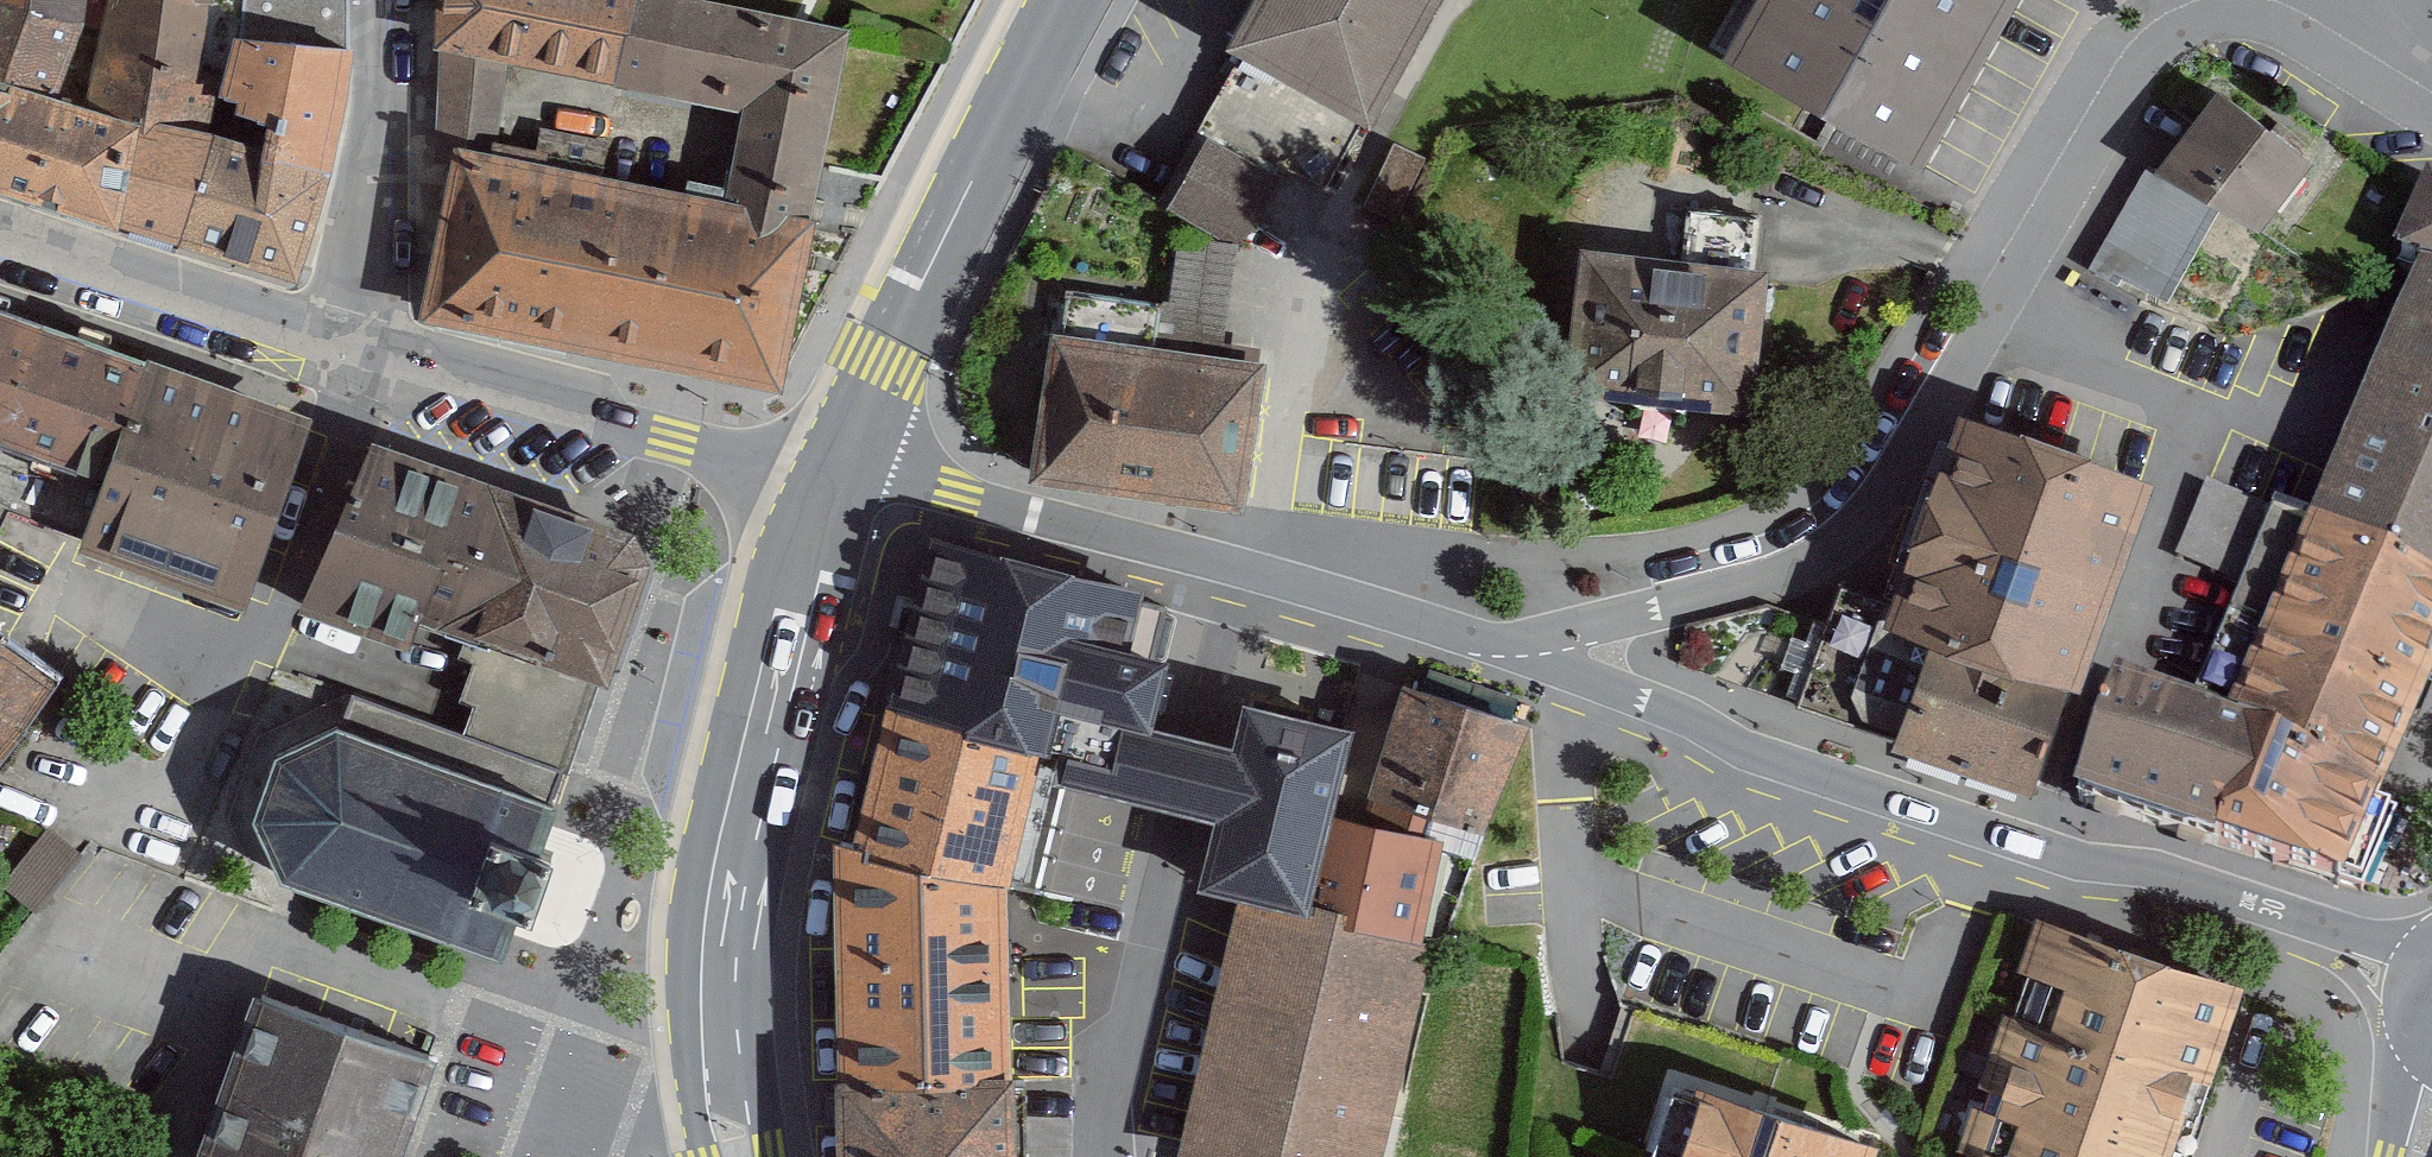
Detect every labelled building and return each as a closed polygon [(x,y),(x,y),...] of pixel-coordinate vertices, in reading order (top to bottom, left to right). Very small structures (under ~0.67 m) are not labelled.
[(55,95),(82,16),(84,0),(0,0),(0,77),(55,95)] [(93,106),(144,122),(115,215),(296,264),(334,128),(346,48),(344,3),(344,0),(104,0),(93,106)] [(622,84),(640,0),(444,0),(442,46),(509,60),(622,84)] [(810,224),(822,166),(849,34),(850,30),(802,20),(705,0),(640,0),(622,84),(744,109),(724,206),(810,224)] [(1236,43),(1244,47),(1381,122),(1448,0),(1260,0),(1236,43)] [(1729,63),(1911,167),(1916,158),(2007,0),(1765,0),(1729,63)] [(509,60),(442,46),(438,99),(435,147),(455,152),(494,159),(502,107),(509,60)] [(144,122),(93,106),(55,95),(0,77),(0,179),(115,215),(144,122)] [(2253,237),(2308,166),(2225,101),(2167,172),(2253,237)] [(1272,175),(1209,138),(1168,208),(1230,244),(1238,249),(1238,246),(1278,178),(1272,175)] [(1426,157),(1393,143),(1364,206),(1397,221),(1426,157)] [(778,378),(810,224),(724,206),(494,159),(455,152),(423,306),(778,378)] [(2429,188),(2400,257),(2430,268),(2431,269),(2431,189),(2429,188)] [(1688,272),(1582,262),(1570,408),(1757,425),(1770,278),(1755,277),(1761,221),(1694,214),(1688,272)] [(1238,250),(1238,246),(1177,237),(1170,285),(1167,301),(1160,300),(1159,306),(1153,350),(1222,360),(1238,250)] [(2321,534),(2317,543),(2207,499),(2180,564),(2244,591),(2199,706),(2284,737),(2387,775),(2431,669),(2431,269),(2430,268),(2321,534)] [(1254,434),(1263,365),(1222,360),(1153,350),(1159,306),(1067,293),(1061,336),(1052,334),(1032,482),(1243,511),(1254,434)] [(146,372),(0,318),(0,464),(99,503),(146,372)] [(246,598),(307,429),(146,372),(99,503),(83,542),(126,557),(192,580),(246,598)] [(2045,780),(2139,502),(1962,440),(1895,618),(1842,604),(1806,703),(1934,744),(2045,780)] [(463,736),(561,773),(566,774),(596,688),(605,691),(607,692),(650,566),(635,538),(371,442),(308,608),(475,665),(461,702),(474,707),(463,736)] [(1146,590),(928,534),(887,705),(1041,751),(1069,758),(1063,783),(1076,786),(1146,804),(1152,805),(1179,812),(1193,742),(1169,736),(1153,732),(1178,612),(1143,603),(1146,590)] [(0,636),(0,765),(61,678),(60,677),(38,662),(0,636)] [(2199,706),(2122,679),(2088,781),(2153,802),(2250,832),(2284,737),(2199,706)] [(1402,685),(1378,768),(1362,824),(1441,841),(1440,851),(1473,860),(1529,727),(1523,725),(1492,715),(1421,692),(1402,685)] [(287,882),(491,952),(513,891),(542,900),(558,906),(568,879),(578,848),(561,842),(541,835),(561,773),(463,736),(352,694),(346,710),(336,735),(281,763),(253,821),(287,882)] [(1008,887),(1041,751),(887,705),(864,853),(1008,887)] [(1246,901),(1423,949),(1425,939),(1440,851),(1441,841),(1362,824),(1332,817),(1352,736),(1243,707),(1233,751),(1193,742),(1179,812),(1217,822),(1201,890),(1246,901)] [(2284,737),(2250,832),(2269,839),(2351,868),(2372,815),(2387,775),(2284,737)] [(78,856),(47,829),(1,887),(35,913),(78,856)] [(1009,938),(1008,887),(864,853),(841,848),(845,1090),(1014,1084),(1014,1077),(1013,1048),(1012,1019),(1009,938)] [(1414,993),(1423,949),(1246,901),(1237,940),(1230,970),(1223,1000),(1216,1030),(1210,1057),(1203,1084),(1197,1114),(1190,1143),(1187,1156),(1383,1156),(1414,993)] [(2228,980),(2033,914),(1958,1134),(1981,1142),(1976,1156),(2168,1156),(2228,980)] [(206,1156),(391,1156),(428,1052),(386,1038),(319,1015),(263,996),(259,994),(203,1156),(206,1156)] [(1643,1145),(1669,1154),(1698,1074),(1672,1065),(1643,1145)] [(1014,1084),(845,1090),(846,1109),(847,1156),(1015,1156),(1015,1149),(1014,1118),(1013,1091),(1012,1085),(1014,1084)] [(1704,1093),(1683,1156),(1863,1156),(1867,1147),(1704,1093)]
